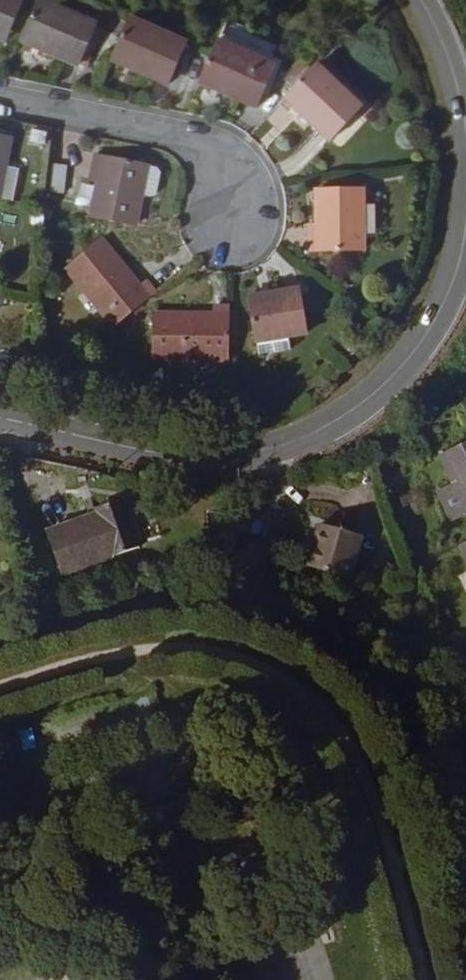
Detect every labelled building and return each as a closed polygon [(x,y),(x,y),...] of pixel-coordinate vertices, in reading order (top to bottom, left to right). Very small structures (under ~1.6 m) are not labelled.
[(6,40),(23,0),(0,0),(0,38),(6,40)] [(22,43),(78,66),(96,23),(40,0),(39,0),(22,43)] [(187,41),(129,17),(112,60),(169,84),(187,41)] [(278,63),(220,39),(203,80),(261,105),(278,63)] [(299,59),(283,77),(292,85),(308,66),(299,59)] [(361,105),(314,65),(286,98),(333,138),(361,105)] [(10,137),(0,135),(0,188),(10,137)] [(142,194),(147,164),(147,163),(96,154),(94,169),(101,170),(99,181),(93,217),(137,224),(142,194)] [(158,166),(147,164),(142,194),(153,196),(158,192),(161,170),(158,166)] [(68,165),(54,165),(52,192),(66,193),(68,165)] [(99,181),(101,170),(94,169),(92,180),(99,181)] [(362,189),(317,189),(318,236),(309,236),(309,250),(363,251),(362,189)] [(68,269),(115,326),(156,291),(149,281),(143,285),(104,239),(68,269)] [(300,288),(248,295),(254,340),(306,333),(300,288)] [(155,359),(230,360),(230,306),(214,306),(214,312),(155,310),(155,359)] [(438,449),(465,503),(465,434),(438,449)] [(95,511),(96,517),(44,526),(50,570),(130,556),(121,507),(95,511)] [(308,562),(349,574),(361,532),(320,520),(308,562)] [(209,885),(196,892),(202,902),(215,895),(209,885)] [(324,947),(280,958),(277,949),(262,953),(269,979),(330,979),(332,979),(324,947)]
